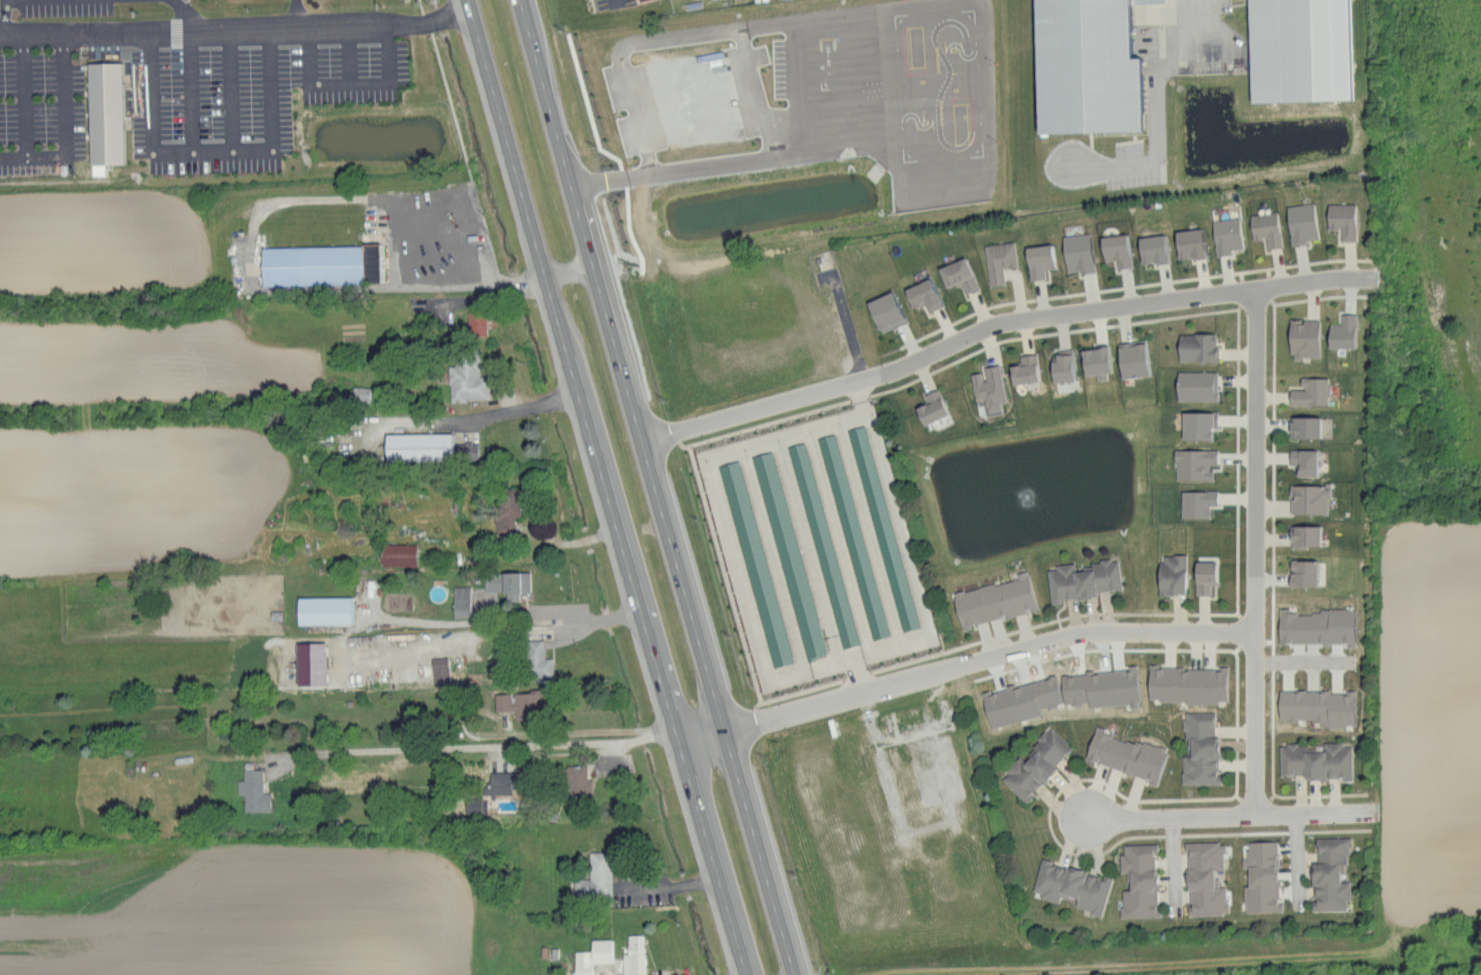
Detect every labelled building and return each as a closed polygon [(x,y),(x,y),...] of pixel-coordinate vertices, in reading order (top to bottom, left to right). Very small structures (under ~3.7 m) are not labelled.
[(1142,129),(1140,56),(1130,56),(1128,0),(1034,0),(1037,132),(1142,129)] [(1351,98),(1349,0),(1248,0),(1250,101),(1351,98)] [(132,169),(98,170),(94,67),(128,66),(132,169)] [(1288,205),(1290,244),(1307,244),(1307,239),(1316,238),(1314,203),(1288,205)] [(1355,203),(1327,203),(1327,228),(1340,229),(1340,240),(1354,240),(1355,203)] [(1252,239),(1265,238),(1266,248),(1281,247),(1277,211),(1250,213),(1252,239)] [(1216,255),(1231,253),(1230,249),(1242,247),(1238,216),(1211,220),(1216,255)] [(1177,258),(1203,257),(1202,228),(1176,229),(1177,258)] [(1061,236),(1067,271),(1080,269),(1081,273),(1094,271),(1089,232),(1061,236)] [(1101,236),(1103,260),(1115,259),(1116,268),(1130,266),(1127,233),(1101,236)] [(1168,261),(1164,233),(1138,237),(1142,265),(1168,261)] [(985,244),(989,285),(1004,284),(1002,267),(1016,266),(1014,241),(985,244)] [(1026,246),(1029,280),(1045,278),(1044,269),(1054,268),(1052,243),(1026,246)] [(390,249),(390,291),(372,291),(372,290),(269,292),(268,252),(371,250),(371,249),(390,249)] [(946,287),(960,282),(965,294),(978,288),(966,256),(939,267),(946,287)] [(905,287),(912,308),(926,303),(929,310),(942,306),(932,278),(905,287)] [(881,332),(906,321),(892,290),(867,301),(881,332)] [(486,334),(485,310),(467,310),(468,335),(486,334)] [(1329,322),(1328,346),(1354,347),(1355,313),(1340,313),(1340,323),(1329,322)] [(1318,318),(1290,319),(1290,358),(1319,357),(1318,318)] [(1179,332),(1179,360),(1216,360),(1216,333),(1179,332)] [(1121,377),(1148,374),(1145,339),(1117,342),(1121,377)] [(449,400),(489,399),(489,375),(479,375),(479,347),(455,347),(455,365),(448,365),(449,400)] [(1053,381),(1073,380),(1072,349),(1052,350),(1053,381)] [(1020,354),(1020,364),(1010,364),(1011,382),(1038,381),(1037,354),(1020,354)] [(971,373),(975,400),(984,399),(986,414),(1001,411),(999,403),(1005,402),(999,364),(982,367),(983,371),(971,373)] [(1217,371),(1177,371),(1177,400),(1217,400),(1217,371)] [(1289,404),(1328,403),(1328,376),(1301,377),(1301,389),(1289,389),(1289,404)] [(369,387),(352,386),(352,400),(369,400),(369,387)] [(915,407),(923,424),(949,413),(937,388),(923,394),(927,402),(915,407)] [(1182,411),(1182,439),(1212,439),(1212,427),(1217,427),(1217,411),(1182,411)] [(1319,437),(1320,416),(1289,416),(1289,437),(1319,437)] [(865,424),(849,428),(901,632),(917,627),(865,424)] [(452,432),(384,433),(385,461),(452,460),(452,432)] [(838,433),(821,436),(868,640),(885,636),(838,433)] [(857,644),(805,441),(789,445),(841,648),(857,644)] [(477,456),(476,442),(464,443),(464,457),(477,456)] [(1217,464),(1217,450),(1175,449),(1175,479),(1211,480),(1211,464),(1217,464)] [(1289,464),(1298,464),(1297,475),(1316,475),(1317,450),(1289,449),(1289,464)] [(800,658),(821,654),(777,450),(756,454),(800,658)] [(719,465),(772,668),(792,662),(739,460),(719,465)] [(1327,513),(1328,485),(1290,484),(1289,512),(1327,513)] [(519,516),(519,487),(495,488),(496,536),(515,536),(514,516),(519,516)] [(1181,517),(1209,518),(1209,504),(1216,504),(1217,490),(1181,490),(1181,517)] [(1320,525),(1290,525),(1290,546),(1320,546),(1320,525)] [(415,543),(380,544),(381,567),(416,566),(415,543)] [(1185,594),(1186,555),(1159,554),(1159,593),(1185,594)] [(1121,589),(1118,559),(1091,561),(1092,568),(1075,570),(1074,564),(1047,566),(1050,604),(1061,603),(1060,599),(1097,596),(1096,591),(1121,589)] [(1316,586),(1317,560),(1291,559),(1290,585),(1316,586)] [(1195,595),(1210,594),(1210,584),(1216,584),(1215,561),(1195,561),(1195,595)] [(1037,609),(1027,570),(1015,573),(1016,577),(952,593),(961,630),(970,628),(970,625),(1028,610),(1029,611),(1037,609)] [(530,593),(529,571),(484,572),(485,591),(505,590),(506,601),(519,600),(518,593),(530,593)] [(453,586),(453,617),(470,617),(469,586),(453,586)] [(352,596),(297,597),(297,624),(352,623),(352,596)] [(1279,643),(1346,642),(1346,646),(1354,646),(1354,610),(1279,610),(1279,643)] [(552,658),(543,658),(543,640),(524,640),(525,677),(552,677),(552,658)] [(295,643),(296,685),(325,685),(325,642),(295,643)] [(432,668),(446,668),(446,657),(432,657),(432,668)] [(1226,666),(1219,666),(1218,667),(1148,667),(1148,701),(1226,702),(1226,666)] [(1354,726),(1355,690),(1346,690),(1346,691),(1279,690),(1278,719),(1312,720),(1312,725),(1354,726)] [(494,691),(494,711),(514,711),(514,718),(543,718),(544,692),(494,691)] [(1182,783),(1221,784),(1221,774),(1218,774),(1218,736),(1214,736),(1214,711),(1184,711),(1183,737),(1191,737),(1191,755),(1182,755),(1182,783)] [(1073,748),(1051,727),(1021,758),(1019,756),(999,778),(1023,801),(1073,748)] [(1085,758),(1149,779),(1148,783),(1155,785),(1166,751),(1095,728),(1085,758)] [(1351,777),(1351,746),(1342,746),(1342,742),(1323,742),(1323,745),(1279,746),(1280,778),(1351,777)] [(565,765),(566,798),(591,797),(591,778),(586,778),(586,764),(565,765)] [(243,811),(270,811),(270,792),(262,792),(261,769),(243,769),(243,779),(237,780),(237,794),(243,794),(243,811)] [(514,771),(489,771),(489,784),(484,784),(483,794),(514,794),(514,771)] [(486,799),(465,799),(465,813),(486,813),(486,799)] [(1313,838),(1314,910),(1345,910),(1345,901),(1350,900),(1350,881),(1340,881),(1340,872),(1348,872),(1348,837),(1313,838)] [(1277,841),(1247,841),(1247,857),(1242,857),(1242,868),(1248,868),(1248,885),(1244,885),(1244,912),(1282,911),(1282,903),(1278,903),(1277,841)] [(1187,915),(1226,915),(1226,886),(1219,886),(1219,878),(1214,878),(1214,869),(1224,869),(1223,842),(1187,842),(1187,915)] [(1121,918),(1157,917),(1155,854),(1157,853),(1157,843),(1123,845),(1123,853),(1119,853),(1120,873),(1128,872),(1129,890),(1120,890),(1121,918)] [(588,851),(589,878),(573,879),(573,897),(611,896),(610,851),(588,851)] [(1101,915),(1112,878),(1102,875),(1102,877),(1041,859),(1031,893),(1058,901),(1060,895),(1076,900),(1074,907),(1101,915)] [(623,973),(645,972),(644,933),(627,933),(627,952),(622,952),(623,973)] [(592,961),(612,960),(612,937),(590,938),(591,949),(574,950),(575,974),(592,974),(592,961)]
